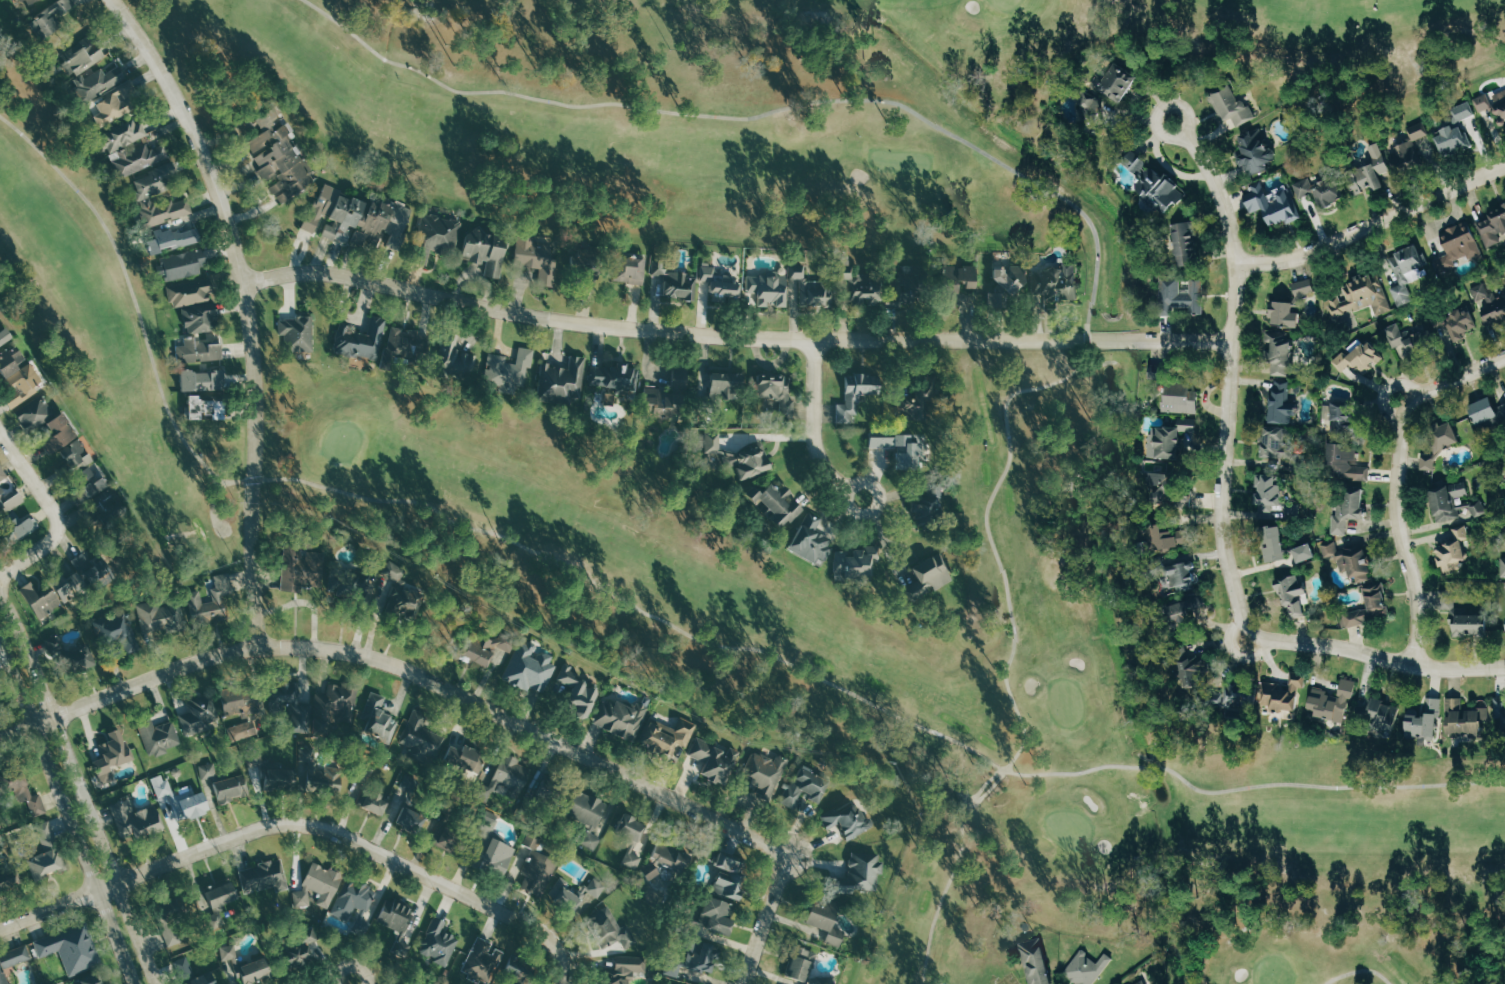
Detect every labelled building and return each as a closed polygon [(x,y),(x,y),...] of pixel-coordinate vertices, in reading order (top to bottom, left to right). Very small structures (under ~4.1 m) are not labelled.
[(81,105),(126,78),(119,66),(106,74),(100,64),(107,60),(92,34),(58,55),(76,83),(70,87),(81,105)] [(1124,103),(1140,76),(1118,63),(1101,89),(1124,103)] [(95,116),(100,127),(134,110),(128,97),(137,92),(132,81),(95,99),(102,112),(95,116)] [(1238,126),(1257,117),(1247,98),(1242,100),(1235,85),(1211,97),(1223,121),(1232,117),(1238,126)] [(1476,100),(1480,114),(1493,109),(1499,128),(1504,126),(1504,91),(1476,100)] [(1080,94),(1081,123),(1103,122),(1103,94),(1080,94)] [(1454,109),(1461,121),(1456,124),(1457,126),(1477,115),(1469,101),(1454,109)] [(264,131),(272,126),(271,126),(282,119),(274,107),(255,118),(264,131)] [(148,136),(142,119),(99,135),(105,153),(148,136)] [(1413,140),(1392,150),(1401,169),(1424,159),(1416,141),(1430,134),(1424,122),(1408,129),(1413,140)] [(283,204),(318,180),(282,126),(272,133),(269,128),(247,143),(263,168),(258,171),(265,181),(278,172),(283,179),(271,187),(283,204)] [(1258,126),(1241,138),(1246,145),(1235,152),(1252,176),(1280,157),(1258,126)] [(1465,126),(1456,129),(1455,127),(1437,134),(1444,153),(1471,143),(1465,126)] [(1356,196),(1387,187),(1383,173),(1391,171),(1383,142),(1370,145),(1377,167),(1350,175),(1356,196)] [(170,159),(165,144),(150,150),(147,143),(112,155),(120,177),(170,159)] [(1132,169),(1142,178),(1136,186),(1168,215),(1189,191),(1146,153),(1132,169)] [(193,214),(189,198),(174,202),(172,195),(173,195),(168,179),(178,176),(174,164),(134,176),(139,191),(136,192),(146,227),(193,214)] [(1295,182),(1299,198),(1315,193),(1319,208),(1345,201),(1339,177),(1323,181),(1321,174),(1295,182)] [(1303,216),(1288,183),(1268,192),(1263,180),(1242,189),(1253,213),(1265,207),(1275,229),(1303,216)] [(367,202),(323,184),(305,229),(316,233),(323,214),(337,219),(334,226),(328,224),(323,235),(347,244),(353,228),(356,229),(367,202)] [(413,209),(394,203),(393,205),(373,199),(368,215),(362,214),(358,227),(357,227),(353,240),(379,247),(384,230),(392,232),(388,245),(402,249),(413,209)] [(1503,242),(1501,236),(1504,234),(1504,205),(1492,210),(1495,217),(1478,224),(1488,248),(1503,242)] [(418,263),(430,264),(431,248),(459,250),(461,218),(421,215),(418,263)] [(1435,259),(1440,272),(1484,256),(1470,220),(1441,230),(1450,253),(1435,259)] [(1180,267),(1201,264),(1196,221),(1175,224),(1180,267)] [(201,242),(198,229),(183,232),(181,226),(156,231),(157,238),(150,240),(153,255),(161,253),(161,251),(201,242)] [(469,228),(463,260),(486,265),(484,276),(501,279),(509,235),(469,228)] [(560,246),(534,244),(535,234),(519,233),(516,265),(541,267),(540,285),(557,287),(560,246)] [(1414,300),(1408,284),(1414,282),(1410,272),(1427,265),(1419,244),(1390,256),(1401,284),(1391,288),(1399,307),(1414,300)] [(163,280),(209,272),(204,249),(159,257),(163,280)] [(600,275),(601,250),(573,249),(572,274),(600,275)] [(615,258),(614,282),(645,283),(645,258),(615,258)] [(852,279),(852,303),(882,303),(882,279),(871,279),(871,273),(854,273),(854,259),(843,259),(843,279),(852,279)] [(667,260),(652,261),(653,275),(663,275),(664,299),(696,298),(695,273),(668,274),(667,260)] [(806,264),(791,264),(791,279),(806,278),(806,264)] [(967,288),(978,288),(978,266),(957,267),(957,265),(944,265),(945,281),(967,281),(967,288)] [(699,280),(713,282),(715,267),(701,266),(699,280)] [(731,277),(715,274),(711,299),(727,301),(728,297),(740,298),(742,283),(731,281),(731,277)] [(1393,310),(1379,275),(1323,298),(1333,321),(1376,303),(1381,315),(1393,310)] [(758,307),(769,307),(769,306),(787,306),(788,276),(761,276),(761,279),(749,278),(749,293),(759,293),(758,307)] [(1205,314),(1205,279),(1192,279),(1192,293),(1181,293),(1182,278),(1162,277),(1162,308),(1193,309),(1193,314),(1205,314)] [(1297,297),(1317,292),(1313,278),(1294,283),(1297,297)] [(168,285),(171,307),(209,302),(208,293),(213,293),(211,280),(168,285)] [(801,306),(832,307),(833,281),(802,280),(801,306)] [(1487,327),(1504,319),(1504,290),(1496,294),(1490,280),(1470,289),(1487,327)] [(887,306),(915,307),(916,294),(888,292),(887,306)] [(1303,312),(1295,312),(1296,302),(1271,301),(1270,326),(1302,327),(1303,312)] [(216,303),(184,306),(187,334),(219,331),(216,303)] [(1479,326),(1471,306),(1446,317),(1457,342),(1466,338),(1464,333),(1479,326)] [(339,351),(379,360),(389,318),(373,315),(368,334),(344,329),(339,351)] [(280,335),(286,335),(286,351),(314,352),(314,318),(280,317),(280,335)] [(1405,344),(1409,354),(1437,345),(1432,331),(1427,332),(1423,323),(1403,330),(1400,323),(1386,328),(1393,348),(1405,344)] [(386,336),(384,354),(426,359),(429,334),(402,331),(402,327),(392,326),(391,336),(386,336)] [(14,337),(8,328),(0,333),(0,346),(14,337)] [(1272,376),(1291,376),(1293,331),(1267,330),(1266,362),(1273,362),(1272,376)] [(474,375),(474,353),(458,353),(458,337),(441,337),(440,374),(474,375)] [(222,360),(222,342),(201,343),(201,338),(185,338),(185,345),(177,346),(177,359),(187,358),(187,361),(222,360)] [(1344,353),(1337,359),(1344,370),(1354,363),(1362,375),(1385,359),(1372,340),(1347,357),(1344,353)] [(17,365),(26,359),(17,345),(0,355),(0,369),(5,378),(20,370),(17,365)] [(489,353),(484,384),(527,390),(533,349),(520,347),(517,364),(506,362),(507,356),(489,353)] [(586,357),(572,355),(570,367),(542,364),(538,396),(571,400),(572,395),(581,396),(586,357)] [(616,392),(636,395),(640,368),(594,362),(590,386),(605,388),(603,404),(614,406),(616,392)] [(40,391),(36,386),(44,381),(32,363),(7,378),(17,394),(7,400),(12,408),(40,391)] [(181,371),(182,391),(226,390),(225,370),(181,371)] [(646,387),(644,403),(655,405),(653,415),(673,418),(674,408),(683,410),(684,402),(699,404),(701,388),(688,386),(690,374),(674,371),(671,390),(646,387)] [(740,398),(741,373),(713,372),(712,397),(740,398)] [(847,378),(847,404),(839,404),(839,422),(851,422),(851,414),(858,414),(858,394),(882,394),(882,374),(855,374),(855,378),(847,378)] [(796,412),(796,400),(791,400),(791,375),(759,375),(759,403),(773,403),(773,413),(796,412)] [(1201,390),(1194,390),(1194,383),(1167,382),(1166,412),(1200,413),(1201,390)] [(1291,383),(1274,382),(1273,422),(1297,423),(1298,401),(1290,401),(1291,383)] [(917,399),(898,399),(898,414),(913,414),(913,420),(932,419),(930,390),(917,390),(917,399)] [(91,462),(45,392),(12,414),(26,434),(43,423),(51,435),(39,443),(48,456),(55,451),(63,464),(55,469),(63,481),(91,462)] [(200,400),(200,395),(190,395),(190,419),(201,419),(201,415),(214,414),(214,420),(225,419),(224,400),(200,400)] [(1480,428),(1504,423),(1504,405),(1498,406),(1497,397),(1475,402),(1480,428)] [(1324,424),(1359,426),(1359,415),(1350,414),(1351,401),(1335,400),(1334,406),(1326,405),(1324,424)] [(1195,419),(1176,419),(1175,427),(1153,427),(1153,459),(1178,459),(1178,432),(1194,433),(1195,419)] [(1425,431),(1434,453),(1458,443),(1449,421),(1425,431)] [(1285,444),(1285,428),(1261,428),(1261,459),(1291,459),(1291,444),(1285,444)] [(768,471),(768,466),(761,445),(758,445),(736,453),(720,451),(718,444),(718,433),(704,432),(703,454),(722,455),(730,480),(739,480),(768,471)] [(919,437),(867,437),(867,449),(893,449),(893,471),(919,471),(919,437)] [(1326,444),(1325,480),(1367,481),(1367,467),(1354,467),(1354,445),(1326,444)] [(8,477),(1,465),(0,465),(0,481),(8,477)] [(77,509),(105,487),(89,466),(70,481),(76,488),(66,495),(77,509)] [(1145,475),(1145,485),(1151,485),(1151,507),(1188,507),(1188,488),(1177,488),(1177,474),(1145,475)] [(1275,484),(1275,475),(1254,475),(1254,510),(1282,510),(1282,484),(1275,484)] [(776,531),(801,513),(783,487),(777,492),(770,482),(751,496),(776,531)] [(1434,524),(1459,519),(1455,499),(1466,496),(1463,482),(1428,489),(1434,524)] [(1332,535),(1345,536),(1346,519),(1361,519),(1362,490),(1333,489),(1332,535)] [(22,503),(15,491),(5,498),(0,490),(0,516),(22,503)] [(97,527),(121,516),(109,492),(86,504),(97,527)] [(913,527),(936,527),(936,499),(913,499),(913,527)] [(1484,512),(1479,502),(1467,508),(1472,518),(1484,512)] [(37,527),(27,513),(6,528),(8,532),(0,538),(8,549),(37,527)] [(819,520),(806,513),(786,550),(819,567),(832,542),(813,532),(819,520)] [(1165,532),(1175,531),(1173,517),(1163,518),(1165,532)] [(1188,529),(1171,532),(1169,522),(1145,527),(1151,554),(1192,545),(1188,529)] [(1260,566),(1312,564),(1311,548),(1281,549),(1281,527),(1259,528),(1260,566)] [(1465,529),(1451,529),(1451,545),(1438,544),(1437,571),(1465,571),(1465,529)] [(279,593),(299,593),(300,545),(280,545),(279,593)] [(1335,548),(1335,546),(1325,545),(1325,560),(1346,561),(1346,581),(1366,582),(1368,549),(1335,548)] [(872,547),(851,547),(851,553),(834,553),(833,580),(871,580),(872,547)] [(90,565),(80,554),(70,563),(94,590),(112,574),(98,558),(90,565)] [(909,602),(926,594),(922,584),(947,573),(939,554),(910,567),(917,583),(903,589),(909,602)] [(379,558),(369,555),(366,566),(376,569),(379,558)] [(1163,576),(1179,595),(1199,579),(1183,560),(1163,576)] [(403,571),(388,561),(380,573),(398,584),(381,610),(405,625),(422,597),(397,581),(403,571)] [(60,605),(85,592),(76,577),(64,584),(57,571),(44,577),(51,591),(30,603),(39,620),(61,607),(60,605)] [(224,621),(221,596),(231,595),(228,574),(209,577),(213,603),(200,605),(198,592),(186,594),(191,626),(224,621)] [(1300,595),(1304,595),(1300,577),(1276,581),(1284,619),(1304,615),(1300,595)] [(1362,589),(1366,609),(1341,614),(1344,627),(1387,619),(1381,585),(1362,589)] [(1485,637),(1485,615),(1453,615),(1453,592),(1438,591),(1438,612),(1451,612),(1450,637),(1485,637)] [(1169,632),(1189,630),(1188,612),(1202,611),(1202,601),(1167,603),(1169,632)] [(184,629),(179,603),(137,612),(143,638),(184,629)] [(139,650),(123,610),(92,623),(101,647),(119,639),(125,655),(139,650)] [(486,668),(492,647),(510,653),(514,641),(469,628),(459,660),(486,668)] [(556,660),(535,650),(536,649),(518,641),(501,679),(540,697),(556,660)] [(93,666),(85,646),(60,655),(67,675),(93,666)] [(1180,688),(1209,682),(1203,657),(1187,661),(1184,648),(1171,651),(1180,688)] [(561,710),(585,721),(600,686),(561,669),(556,681),(571,688),(561,710)] [(1293,714),(1300,674),(1289,673),(1287,688),(1262,684),(1258,708),(1293,714)] [(1354,681),(1340,679),(1337,695),(1310,691),(1306,715),(1347,722),(1354,681)] [(297,682),(269,683),(269,707),(288,707),(288,724),(304,723),(304,703),(297,703),(297,682)] [(1211,708),(1249,707),(1248,682),(1223,682),(1224,694),(1211,695),(1211,708)] [(255,685),(218,691),(222,718),(259,712),(255,685)] [(354,686),(325,686),(325,714),(354,714),(354,686)] [(207,693),(184,701),(188,712),(177,716),(185,736),(219,724),(207,693)] [(387,744),(397,721),(378,713),(384,699),(371,694),(355,731),(387,744)] [(602,697),(592,727),(634,741),(644,711),(602,697)] [(1397,704),(1365,698),(1359,733),(1391,739),(1397,704)] [(1461,698),(1445,698),(1445,737),(1484,737),(1484,710),(1461,710),(1461,698)] [(1498,720),(1498,732),(1504,732),(1504,698),(1493,698),(1493,720),(1498,720)] [(1425,699),(1425,717),(1405,717),(1405,738),(1437,739),(1438,699),(1425,699)] [(422,729),(427,716),(411,710),(398,744),(417,751),(414,760),(423,763),(425,758),(434,762),(443,737),(422,729)] [(135,721),(146,756),(179,746),(171,722),(152,728),(149,716),(135,721)] [(649,718),(637,743),(669,759),(674,748),(682,752),(695,726),(679,717),(672,730),(649,718)] [(229,728),(234,742),(258,734),(253,720),(229,728)] [(128,762),(120,729),(102,733),(108,754),(91,758),(98,785),(112,781),(108,767),(128,762)] [(736,752),(727,748),(726,751),(694,738),(687,757),(703,763),(698,777),(723,787),(736,752)] [(442,763),(477,774),(484,754),(448,743),(442,763)] [(264,765),(262,751),(247,753),(248,766),(264,765)] [(737,783),(769,798),(788,760),(776,755),(772,762),(752,752),(737,783)] [(516,802),(530,767),(498,754),(480,799),(484,801),(489,790),(516,802)] [(216,777),(214,763),(200,765),(202,779),(216,777)] [(366,783),(370,768),(358,765),(354,780),(366,783)] [(25,766),(0,775),(0,795),(17,789),(28,819),(43,814),(25,766)] [(778,803),(791,810),(800,795),(816,804),(828,782),(799,766),(778,803)] [(337,767),(320,769),(323,796),(339,794),(337,767)] [(264,770),(264,791),(290,791),(290,770),(264,770)] [(149,780),(157,799),(170,794),(162,775),(149,780)] [(215,803),(246,798),(242,776),(212,781),(215,803)] [(560,810),(568,789),(541,779),(533,800),(560,810)] [(386,800),(363,788),(354,805),(378,817),(386,800)] [(565,816),(587,825),(579,845),(595,851),(600,838),(592,834),(605,803),(576,790),(565,816)] [(180,822),(207,813),(200,792),(173,801),(180,822)] [(119,842),(159,830),(152,806),(133,811),(129,800),(109,806),(119,842)] [(872,827),(867,817),(859,821),(849,802),(818,818),(825,831),(837,825),(845,841),(872,827)] [(458,856),(465,837),(443,828),(452,807),(443,803),(427,844),(458,856)] [(393,824),(410,831),(418,814),(401,806),(393,824)] [(644,824),(621,815),(609,846),(624,852),(619,865),(634,871),(640,856),(633,853),(644,824)] [(48,821),(33,826),(43,854),(26,859),(33,879),(64,868),(48,821)] [(541,838),(528,834),(524,845),(536,850),(541,838)] [(469,863),(500,877),(513,849),(482,835),(469,863)] [(688,856),(657,841),(640,876),(650,881),(657,866),(678,876),(688,856)] [(555,861),(531,851),(516,888),(540,898),(555,861)] [(734,900),(748,865),(719,854),(706,889),(734,900)] [(877,854),(848,854),(847,879),(827,878),(827,893),(876,894),(877,854)] [(238,870),(245,894),(285,883),(278,859),(238,870)] [(326,911),(341,875),(311,862),(295,899),(304,903),(309,891),(317,895),(313,905),(326,911)] [(19,886),(11,864),(0,868),(0,892),(19,886)] [(352,910),(364,914),(374,888),(344,877),(330,915),(347,921),(352,910)] [(584,891),(596,898),(603,887),(591,880),(584,891)] [(203,893),(210,910),(235,900),(228,883),(203,893)] [(568,915),(580,901),(561,885),(549,899),(568,915)] [(707,896),(697,928),(726,937),(737,906),(707,896)] [(802,925),(821,931),(818,941),(837,947),(841,932),(829,928),(836,904),(811,896),(802,925)] [(186,933),(175,898),(151,906),(162,941),(186,933)] [(401,935),(412,912),(386,898),(374,921),(401,935)] [(622,950),(635,943),(626,925),(618,929),(607,907),(584,919),(599,950),(618,941),(622,950)] [(445,967),(456,939),(440,932),(444,922),(432,917),(416,955),(445,967)] [(31,941),(37,958),(58,952),(66,977),(99,967),(86,924),(31,941)] [(306,945),(315,942),(311,927),(292,933),(296,946),(277,953),(283,972),(312,963),(306,945)] [(666,969),(708,980),(716,948),(674,937),(666,969)] [(475,938),(459,973),(483,983),(485,983),(498,955),(488,951),(491,945),(475,938)] [(1018,943),(1028,983),(1050,983),(1039,938),(1018,943)] [(406,945),(396,940),(391,950),(401,955),(406,945)] [(239,967),(231,946),(218,950),(224,967),(233,964),(240,983),(253,983),(270,978),(262,958),(239,967)] [(3,970),(29,961),(24,947),(0,955),(0,983),(7,983),(3,970)] [(805,983),(815,954),(791,947),(782,977),(805,983)] [(1114,958),(1107,953),(1099,963),(1082,950),(1065,973),(1078,983),(1077,983),(1095,983),(1114,958)] [(174,960),(179,981),(197,977),(192,956),(174,960)] [(629,972),(644,974),(645,958),(614,956),(613,970),(598,969),(597,983),(628,983),(629,972)] [(513,957),(501,974),(516,983),(523,983),(532,970),(513,957)] [(207,972),(182,983),(213,983),(207,972)] [(75,983),(100,983),(97,976),(75,983)]
